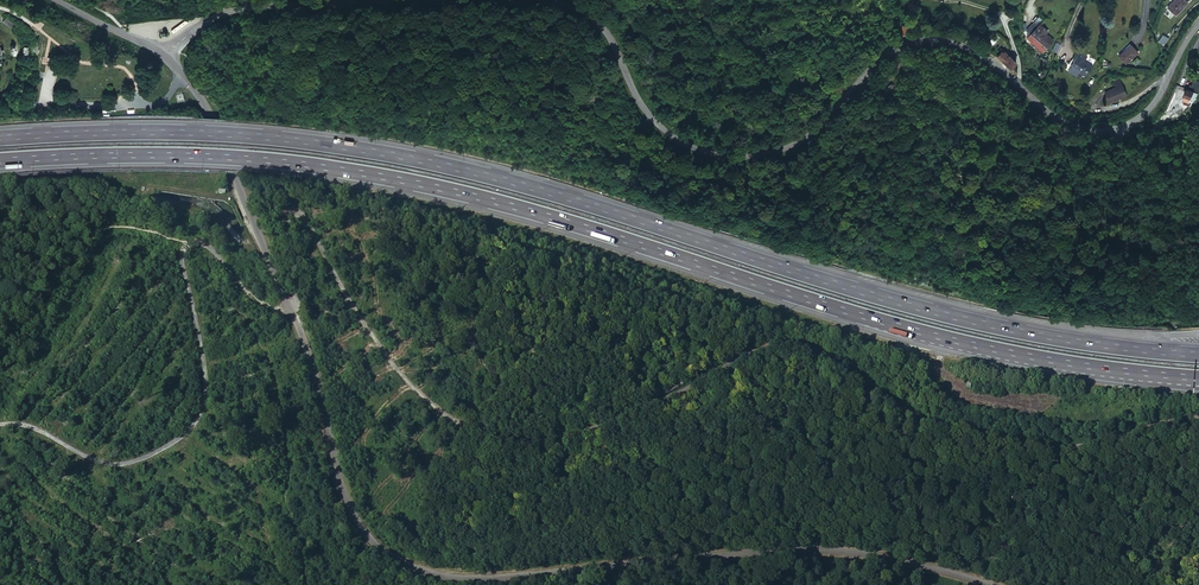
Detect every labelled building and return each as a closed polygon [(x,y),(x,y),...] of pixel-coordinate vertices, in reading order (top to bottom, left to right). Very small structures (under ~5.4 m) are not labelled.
[(1168,4),(1178,11),(1186,0),(1171,0),(1168,4)] [(3,22),(12,28),(14,24),(5,18),(3,22)] [(1043,30),(1034,43),(1051,54),(1057,46),(1048,40),(1051,36),(1043,30)] [(1130,40),(1119,52),(1127,59),(1138,47),(1130,40)] [(1051,54),(1034,43),(1031,47),(1047,57),(1048,56),(1049,56),(1051,54)] [(1002,61),(1010,68),(1016,61),(1010,57),(1009,58),(1000,51),(996,57),(1002,61)] [(1074,73),(1070,78),(1078,83),(1081,78),(1088,83),(1094,72),(1080,62),(1072,72),(1074,73)] [(1198,90),(1198,82),(1195,79),(1193,84),(1192,83),(1189,89),(1197,94),(1198,90)] [(1121,84),(1115,87),(1117,92),(1106,97),(1111,107),(1128,100),(1121,84)] [(1189,89),(1187,88),(1183,95),(1185,96),(1183,99),(1189,102),(1191,98),(1193,100),(1197,94),(1189,89)]
